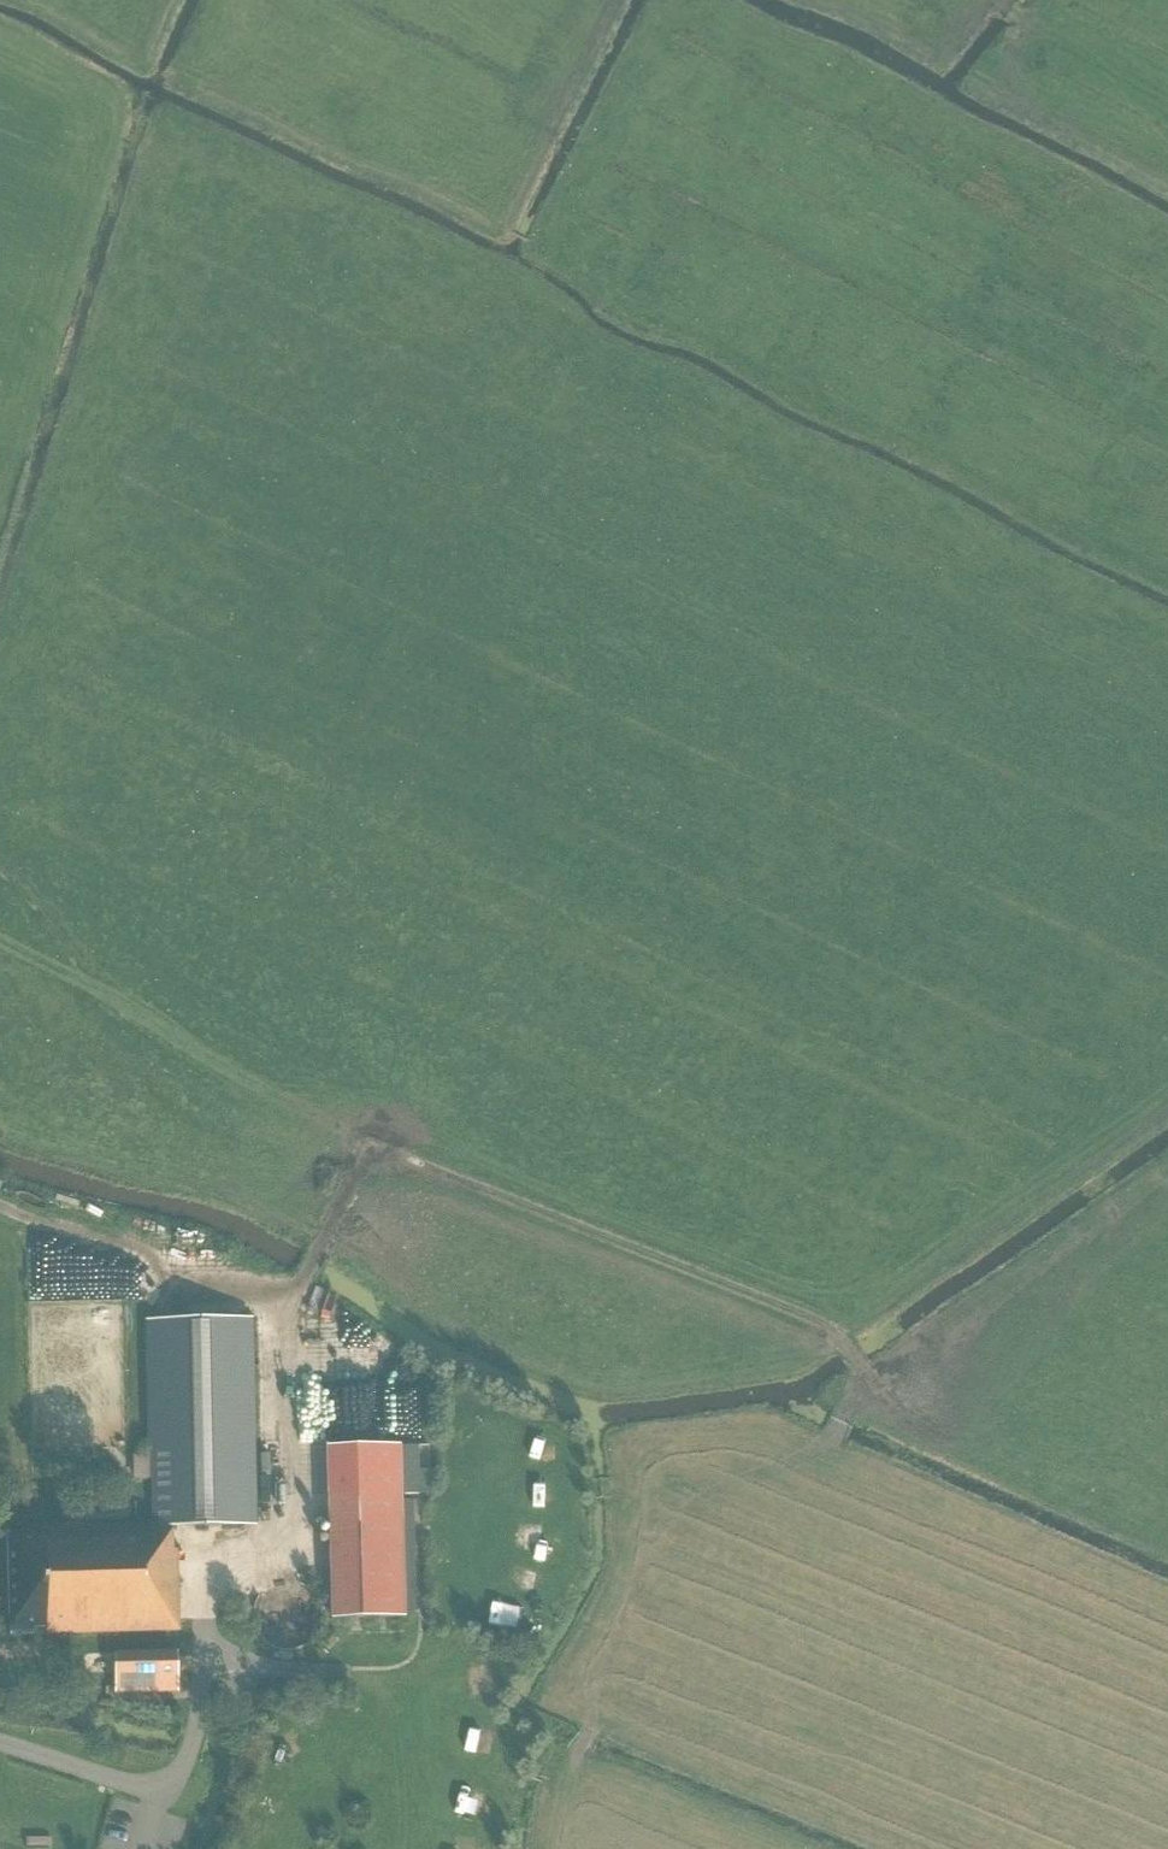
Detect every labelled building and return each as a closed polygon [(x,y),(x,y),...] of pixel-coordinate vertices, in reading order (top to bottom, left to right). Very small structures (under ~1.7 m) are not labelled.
[(249,1318),(149,1321),(152,1493),(164,1492),(165,1525),(7,1529),(10,1634),(179,1630),(177,1550),(173,1550),(172,1526),(254,1524),(249,1318)] [(396,1447),(324,1450),(330,1622),(402,1620),(396,1447)] [(157,1653),(150,1653),(111,1654),(112,1694),(153,1694),(157,1694),(157,1653)]
